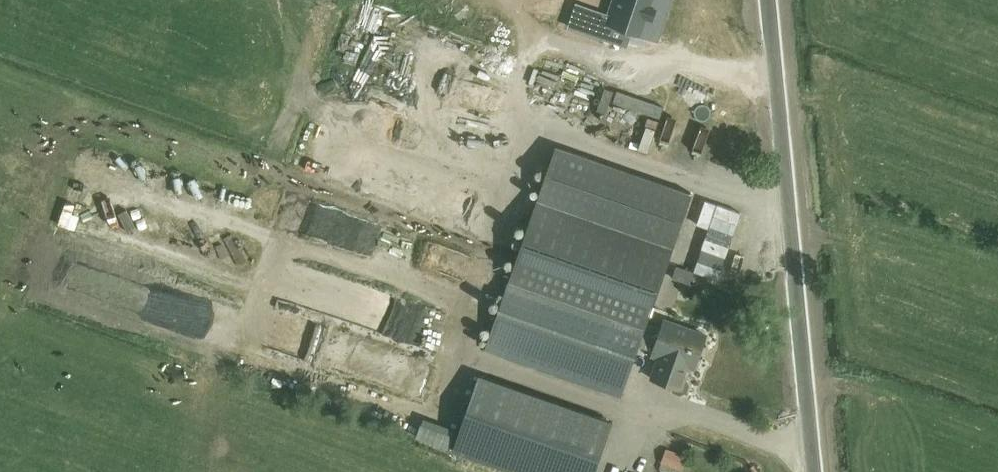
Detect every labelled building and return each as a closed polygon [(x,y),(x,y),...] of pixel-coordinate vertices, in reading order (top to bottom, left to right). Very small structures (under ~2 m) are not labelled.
[(578,3),(570,25),(608,38),(613,23),(647,35),(659,0),(614,0),(609,14),(578,3)] [(341,32),(336,50),(346,53),(351,35),(341,32)] [(351,57),(363,59),(366,41),(355,38),(351,57)] [(620,397),(638,346),(653,351),(652,356),(659,358),(653,379),(672,385),(675,391),(681,393),(687,390),(689,383),(686,378),(690,365),(695,366),(705,333),(663,320),(661,328),(645,323),(691,193),(554,147),(486,351),(620,397)] [(367,241),(359,258),(373,264),(381,247),(367,241)] [(398,328),(395,337),(417,342),(419,334),(398,328)] [(355,372),(354,382),(374,385),(375,375),(355,372)] [(611,422),(478,376),(453,448),(521,471),(594,471),(611,422)] [(428,437),(424,444),(444,456),(448,448),(428,437)] [(681,469),(687,454),(666,447),(661,462),(681,469)]
